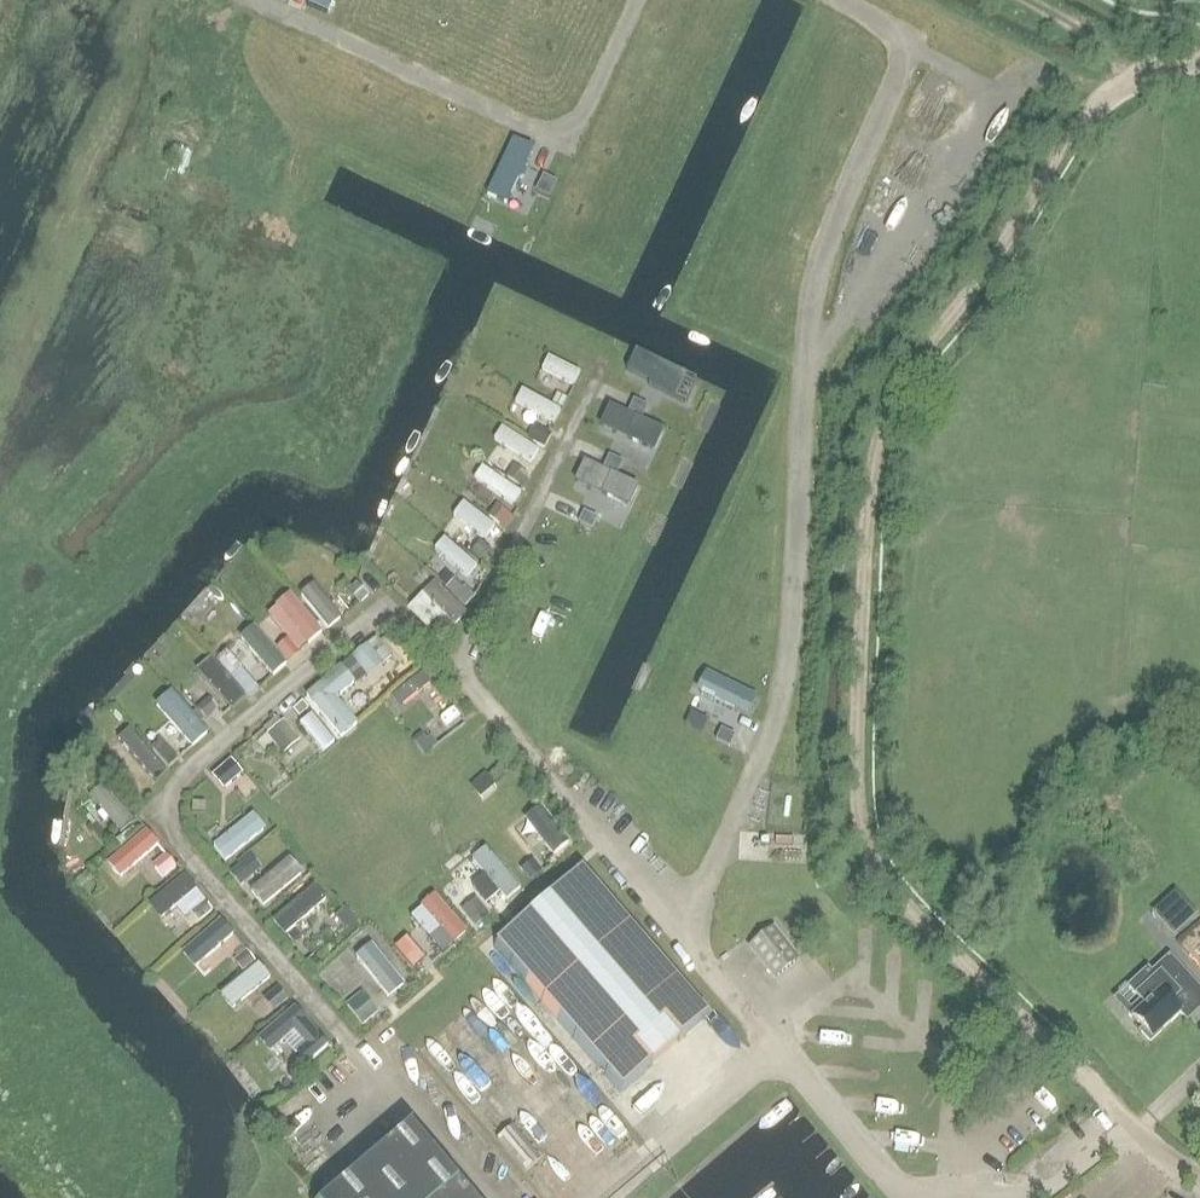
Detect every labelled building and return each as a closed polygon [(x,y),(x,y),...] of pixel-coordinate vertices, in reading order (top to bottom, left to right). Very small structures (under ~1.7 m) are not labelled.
[(536,190),(549,197),(557,181),(543,175),(536,190)] [(635,351),(626,370),(650,381),(676,394),(685,374),(635,351)] [(573,385),(579,372),(547,356),(541,369),(573,385)] [(552,423),(559,410),(521,389),(514,402),(552,423)] [(556,394),(552,403),(562,407),(566,398),(556,394)] [(646,405),(633,399),(627,411),(641,417),(646,405)] [(654,451),(664,430),(609,404),(599,426),(654,451)] [(530,463),(538,450),(501,426),(493,439),(530,463)] [(544,448),(552,435),(542,429),(535,443),(544,448)] [(622,461),(608,455),(603,467),(616,473),(622,461)] [(637,486),(583,461),(574,481),(628,505),(637,486)] [(523,472),(513,464),(505,476),(515,483),(523,472)] [(512,505),(520,493),(482,466),(473,478),(512,505)] [(484,539),(495,525),(462,501),(452,515),(484,539)] [(496,504),(488,516),(504,528),(513,516),(496,504)] [(583,512),(578,523),(592,529),(597,518),(583,512)] [(466,577),(476,566),(443,537),(433,549),(466,577)] [(479,541),(470,554),(482,563),(491,550),(479,541)] [(454,627),(467,613),(434,581),(421,594),(454,627)] [(328,629),(342,618),(313,583),(299,595),(328,629)] [(368,596),(357,583),(348,591),(359,604),(368,596)] [(475,596),(465,586),(454,598),(464,608),(475,596)] [(274,601),(305,644),(322,632),(291,589),(274,601)] [(436,619),(427,628),(439,641),(449,631),(436,619)] [(272,675),(286,663),(253,625),(238,638),(269,673),(270,673),(272,675)] [(358,666),(374,653),(382,663),(391,655),(376,636),(351,657),(358,666)] [(276,648),(288,661),(300,651),(289,637),(276,648)] [(232,711),(246,698),(210,657),(195,670),(232,711)] [(336,698),(354,682),(340,666),(305,695),(340,737),(357,724),(336,698)] [(242,669),(232,678),(248,696),(258,687),(242,669)] [(699,670),(692,692),(750,710),(757,688),(699,670)] [(401,707),(428,682),(418,671),(391,696),(401,707)] [(176,749),(203,726),(171,691),(160,701),(181,725),(166,738),(176,749)] [(196,709),(205,719),(218,708),(209,698),(196,709)] [(293,709),(299,715),(308,707),(302,700),(293,709)] [(322,751),(334,742),(311,713),(299,723),(322,751)] [(292,730),(283,720),(267,734),(275,744),(292,730)] [(156,783),(168,773),(129,728),(117,739),(156,783)] [(733,736),(721,729),(716,739),(729,745),(733,736)] [(426,740),(418,746),(424,754),(437,744),(431,736),(426,740)] [(160,740),(151,748),(169,767),(178,759),(160,740)] [(233,780),(242,772),(231,759),(222,767),(233,780)] [(144,794),(133,781),(122,791),(134,804),(144,794)] [(119,832),(132,820),(101,784),(88,796),(119,832)] [(553,856),(570,842),(540,805),(523,818),(553,856)] [(119,878),(159,844),(146,829),(107,863),(119,878)] [(121,836),(112,844),(117,850),(126,842),(121,836)] [(507,883),(517,875),(498,851),(487,860),(497,872),(495,874),(502,882),(504,880),(507,883)] [(162,877),(176,866),(166,854),(152,865),(162,877)] [(520,870),(530,882),(543,871),(533,859),(520,870)] [(241,886),(254,875),(242,862),(229,873),(241,886)] [(263,905),(296,877),(285,863),(252,892),(263,905)] [(493,946),(620,1092),(711,1013),(585,867),(493,946)] [(484,873),(471,884),(487,902),(499,892),(484,873)] [(160,919),(197,888),(185,874),(148,905),(160,919)] [(284,933),(325,894),(311,880),(271,919),(284,933)] [(1172,933),(1196,910),(1174,887),(1150,910),(1172,933)] [(205,901),(191,913),(198,922),(212,910),(205,901)] [(481,904),(467,916),(475,926),(489,914),(481,904)] [(345,907),(335,916),(346,929),(356,919),(345,907)] [(442,954),(453,944),(440,929),(422,908),(411,917),(429,938),(442,954)] [(287,932),(294,941),(313,925),(305,916),(287,932)] [(199,964),(233,934),(220,919),(186,948),(199,964)] [(797,956),(772,926),(747,947),(772,977),(797,956)] [(394,946),(405,960),(418,949),(406,936),(394,946)] [(392,999),(406,987),(370,945),(356,957),(392,999)] [(233,961),(243,972),(255,961),(245,950),(233,961)] [(311,972),(321,963),(314,955),(304,963),(311,972)] [(1140,1030),(1150,1040),(1161,1029),(1180,1012),(1187,1019),(1199,1007),(1199,998),(1190,987),(1195,983),(1170,955),(1152,972),(1148,968),(1129,985),(1141,999),(1127,1011),(1136,1020),(1136,1019),(1143,1027),(1140,1030)] [(231,1011),(271,978),(258,962),(218,995),(231,1011)] [(362,991),(346,1004),(363,1025),(379,1013),(362,991)] [(284,1006),(274,994),(260,1006),(271,1018),(284,1006)] [(294,1006),(257,1038),(270,1053),(294,1032),(305,1045),(296,1053),(306,1065),(329,1045),(307,1021),(294,1006)] [(411,1125),(326,1197),(473,1197),(411,1125)] [(512,1126),(497,1139),(526,1172),(541,1160),(512,1126)]
